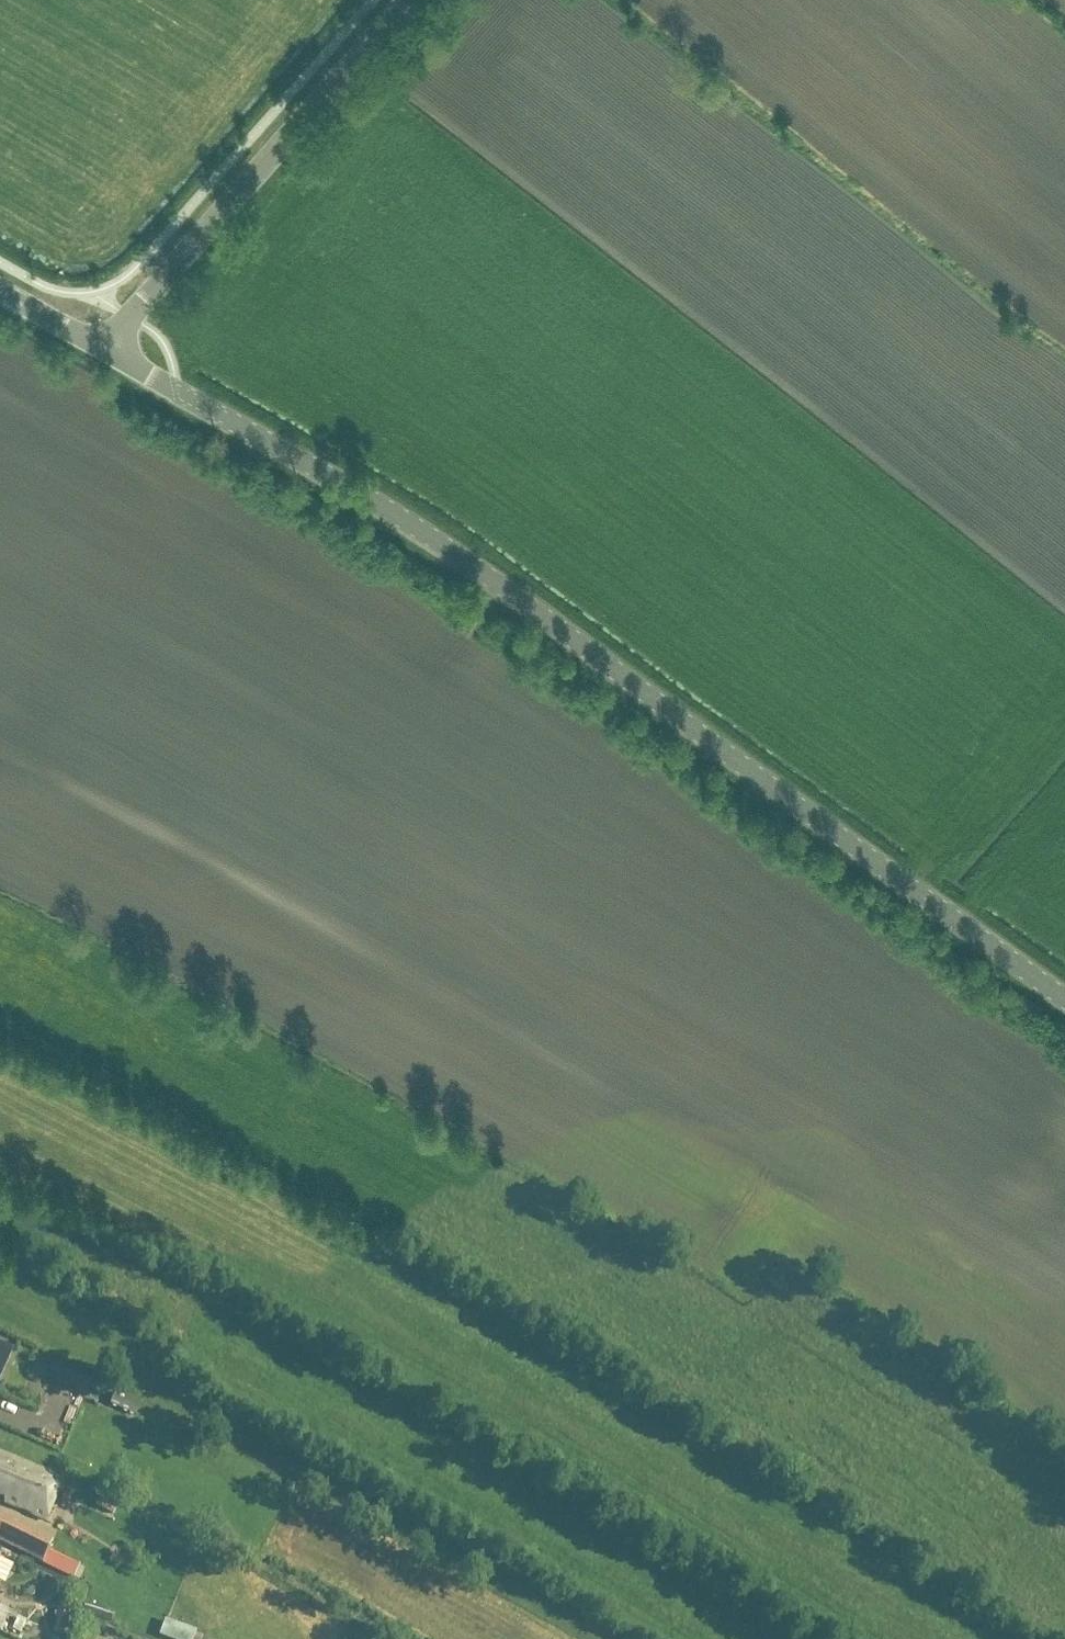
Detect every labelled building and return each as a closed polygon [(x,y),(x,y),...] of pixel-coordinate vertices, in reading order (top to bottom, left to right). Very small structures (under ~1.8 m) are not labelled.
[(85,1396),(94,1378),(57,1362),(49,1380),(85,1396)] [(57,1491),(48,1488),(52,1477),(0,1456),(0,1499),(3,1500),(2,1506),(31,1518),(44,1523),(57,1491)] [(41,1565),(50,1547),(0,1523),(0,1545),(41,1565)]
